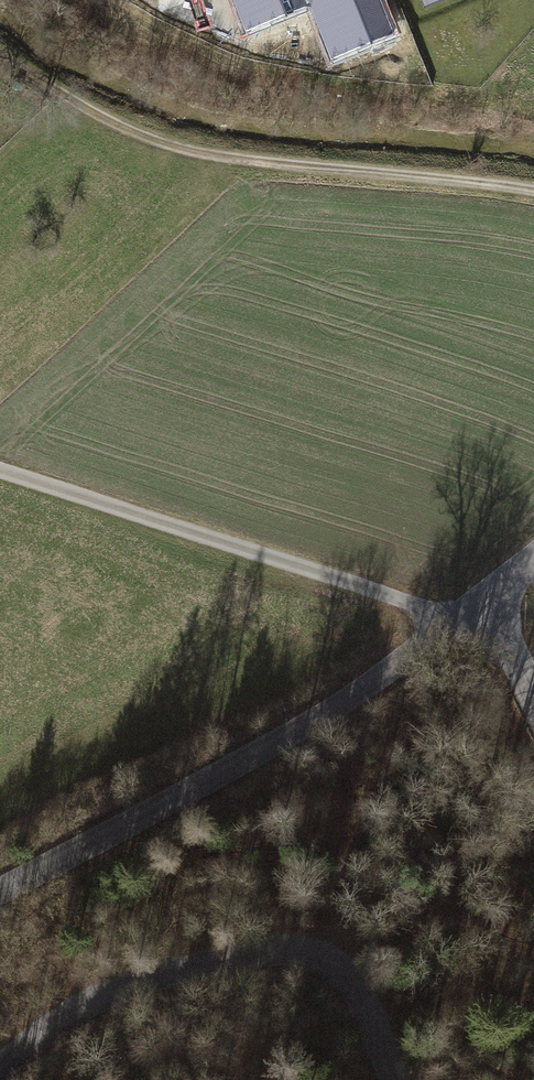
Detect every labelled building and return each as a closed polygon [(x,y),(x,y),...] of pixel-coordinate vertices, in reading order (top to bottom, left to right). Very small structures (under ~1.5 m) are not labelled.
[(379,0),(233,0),(246,32),(310,7),(331,62),(394,36),(379,0)]
